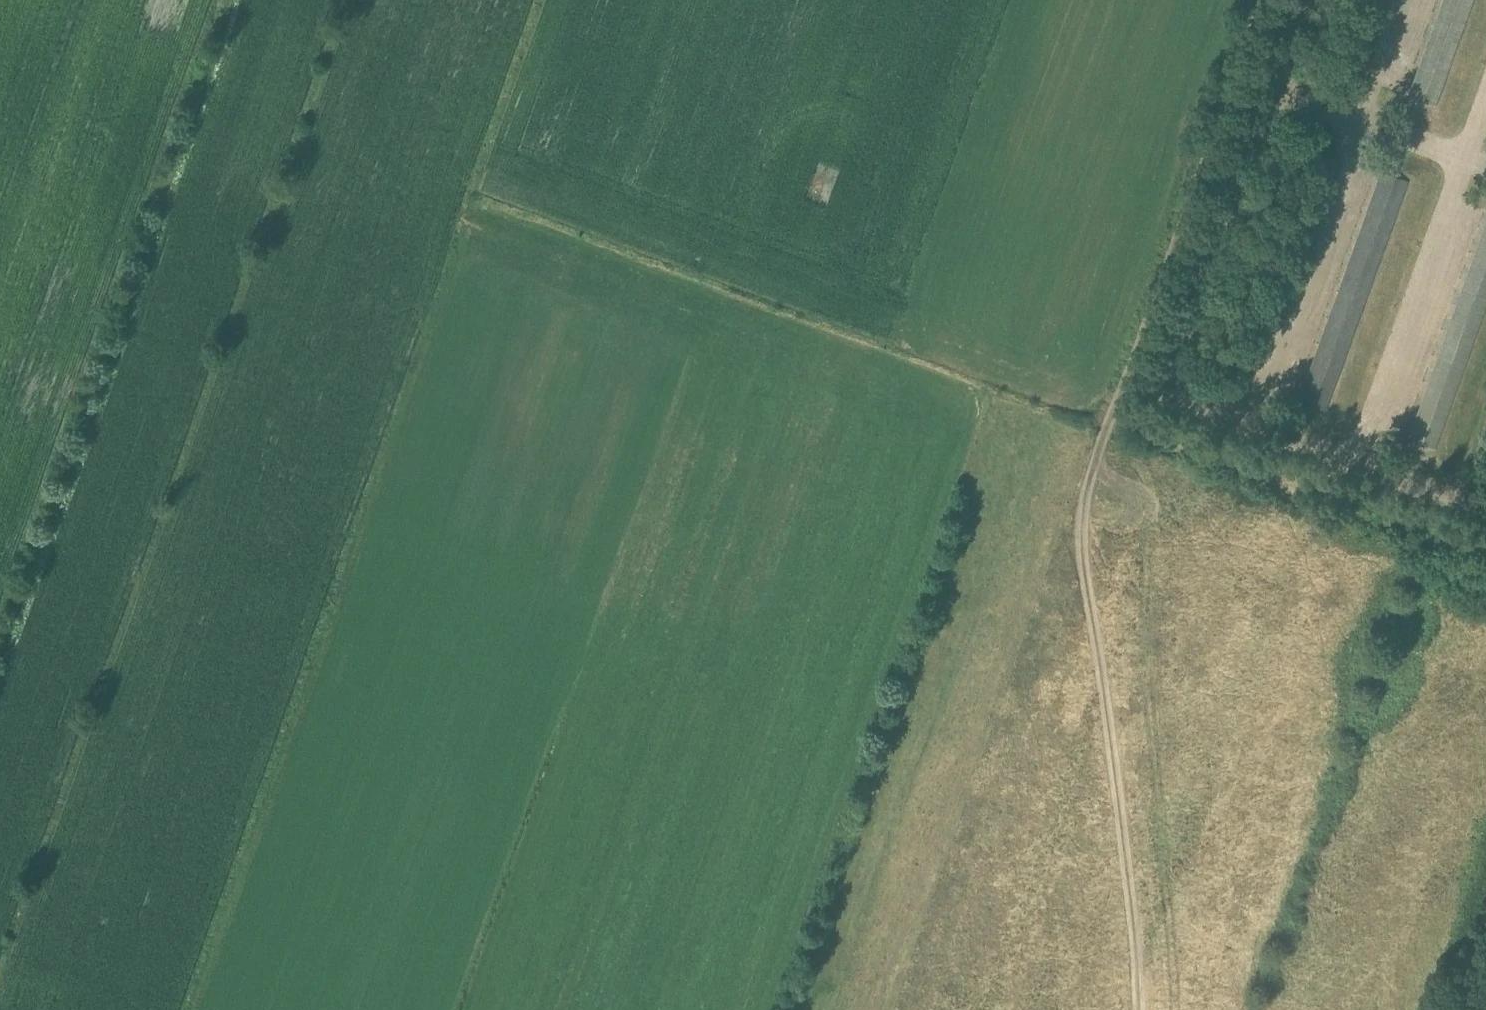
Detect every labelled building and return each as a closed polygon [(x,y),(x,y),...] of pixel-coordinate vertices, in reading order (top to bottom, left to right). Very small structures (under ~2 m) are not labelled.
[(1384,173),(1301,401),(1325,410),(1407,182),(1384,173)] [(1411,440),(1434,448),(1485,304),(1485,231),(1411,440)]
